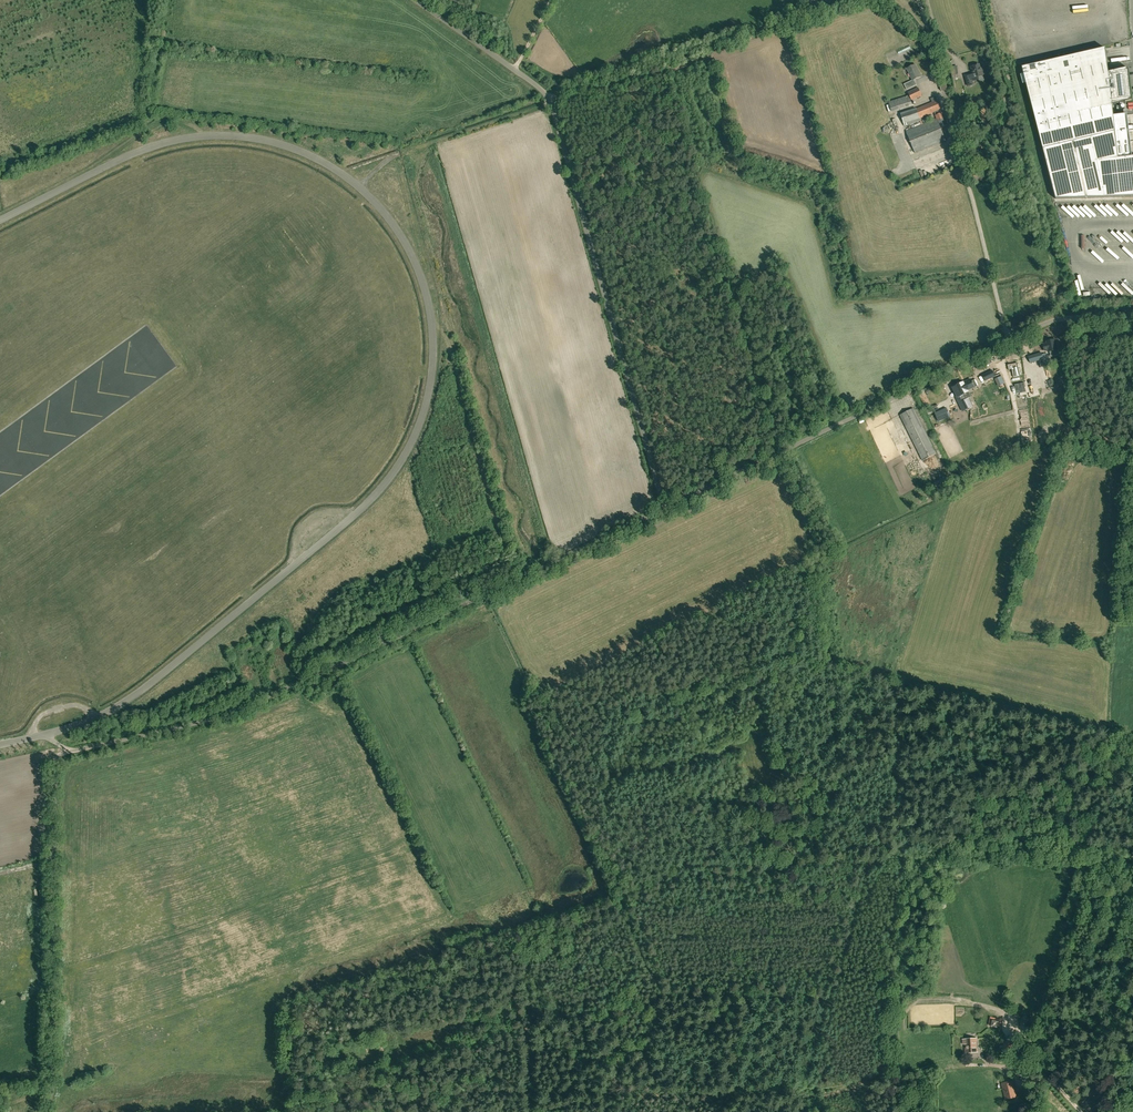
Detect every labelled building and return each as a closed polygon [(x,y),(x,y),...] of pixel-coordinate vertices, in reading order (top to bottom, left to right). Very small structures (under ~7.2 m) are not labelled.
[(906,22),(899,27),(906,36),(914,31),(906,22)] [(1127,115),(1114,116),(1112,105),(1132,101),(1128,68),(1108,72),(1105,48),(1022,68),(1056,199),(1132,197),(1132,157),(1127,115)] [(970,74),(965,75),(968,86),(973,84),(972,81),(979,79),(980,82),(985,80),(983,75),(981,68),(980,68),(979,64),(971,67),(972,71),(973,71),(973,73),(970,74)] [(913,81),(914,80),(921,77),(915,65),(907,69),(913,80),(913,81)] [(913,81),(913,80),(904,84),(907,90),(917,85),(914,80),(913,81)] [(909,95),(912,100),(922,96),(918,88),(908,93),(909,95)] [(914,104),(912,100),(909,95),(906,96),(909,106),(914,104)] [(935,116),(942,113),(937,100),(932,102),(916,109),(917,110),(920,118),(934,112),(935,116)] [(905,126),(920,121),(920,118),(917,110),(906,113),(907,114),(901,115),(905,126)] [(936,119),(941,128),(947,125),(942,113),(935,116),(936,119)] [(946,140),(941,128),(936,119),(906,131),(915,153),(946,140)] [(1060,208),(1071,217),(1074,215),(1077,218),(1080,216),(1081,217),(1084,214),(1088,217),(1092,216),(1093,217),(1096,213),(1092,215),(1088,212),(1088,211),(1085,205),(1084,204),(1082,206),(1084,210),(1079,205),(1076,208),(1072,204),(1070,206),(1068,205),(1065,208),(1061,204),(1059,207),(1060,208)] [(1085,277),(1083,279),(1094,289),(1095,287),(1085,277)] [(1049,352),(1057,350),(1055,339),(1047,341),(1049,352)] [(1031,363),(1043,359),(1041,352),(1029,356),(1031,363)] [(1008,364),(1009,369),(1012,369),(1013,377),(1020,376),(1017,363),(1008,364)] [(1040,377),(1050,373),(1048,369),(1038,373),(1040,377)] [(993,372),(982,377),(985,383),(996,378),(993,372)] [(971,396),(968,390),(979,385),(976,379),(971,381),(971,379),(964,383),(963,382),(951,388),(957,398),(963,395),(965,399),(971,396)] [(1020,393),(1025,392),(1026,392),(1024,383),(1015,385),(1017,394),(1020,393)] [(965,400),(961,402),(965,410),(969,408),(965,400)] [(936,418),(938,422),(938,423),(950,417),(946,408),(934,414),(936,418)] [(923,461),(936,454),(914,409),(900,415),(923,461)] [(1077,459),(1077,452),(1065,451),(1064,459),(1077,459)] [(543,695),(538,685),(531,689),(536,698),(543,695)] [(965,1039),(966,1053),(978,1052),(977,1038),(965,1039)] [(1006,1039),(1001,1050),(1011,1054),(1015,1042),(1006,1039)] [(1019,1058),(1025,1051),(1019,1046),(1014,1053),(1019,1058)] [(1013,1080),(1001,1083),(1005,1100),(1017,1098),(1013,1080)]
